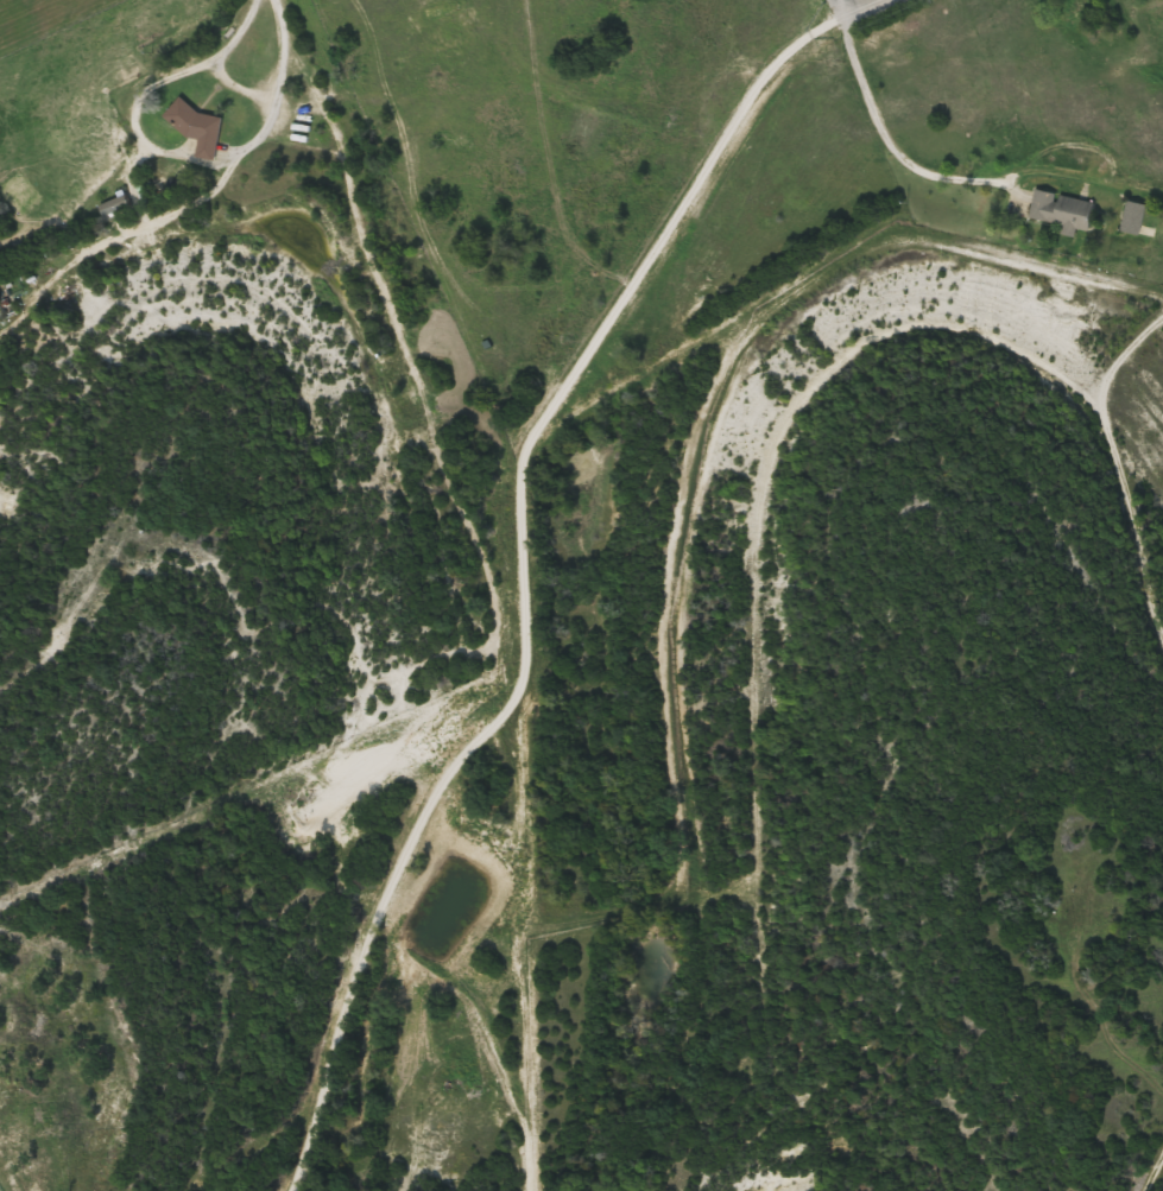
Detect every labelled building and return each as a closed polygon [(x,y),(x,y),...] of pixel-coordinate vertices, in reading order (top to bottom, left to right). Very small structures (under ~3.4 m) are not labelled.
[(199,134),(196,158),(215,161),(221,113),(172,107),(168,130),(199,134)] [(1029,219),(1063,226),(1061,234),(1075,237),(1077,229),(1092,232),(1098,203),(1036,189),(1029,219)] [(1155,235),(1155,227),(1146,227),(1146,202),(1126,202),(1126,235),(1155,235)]
